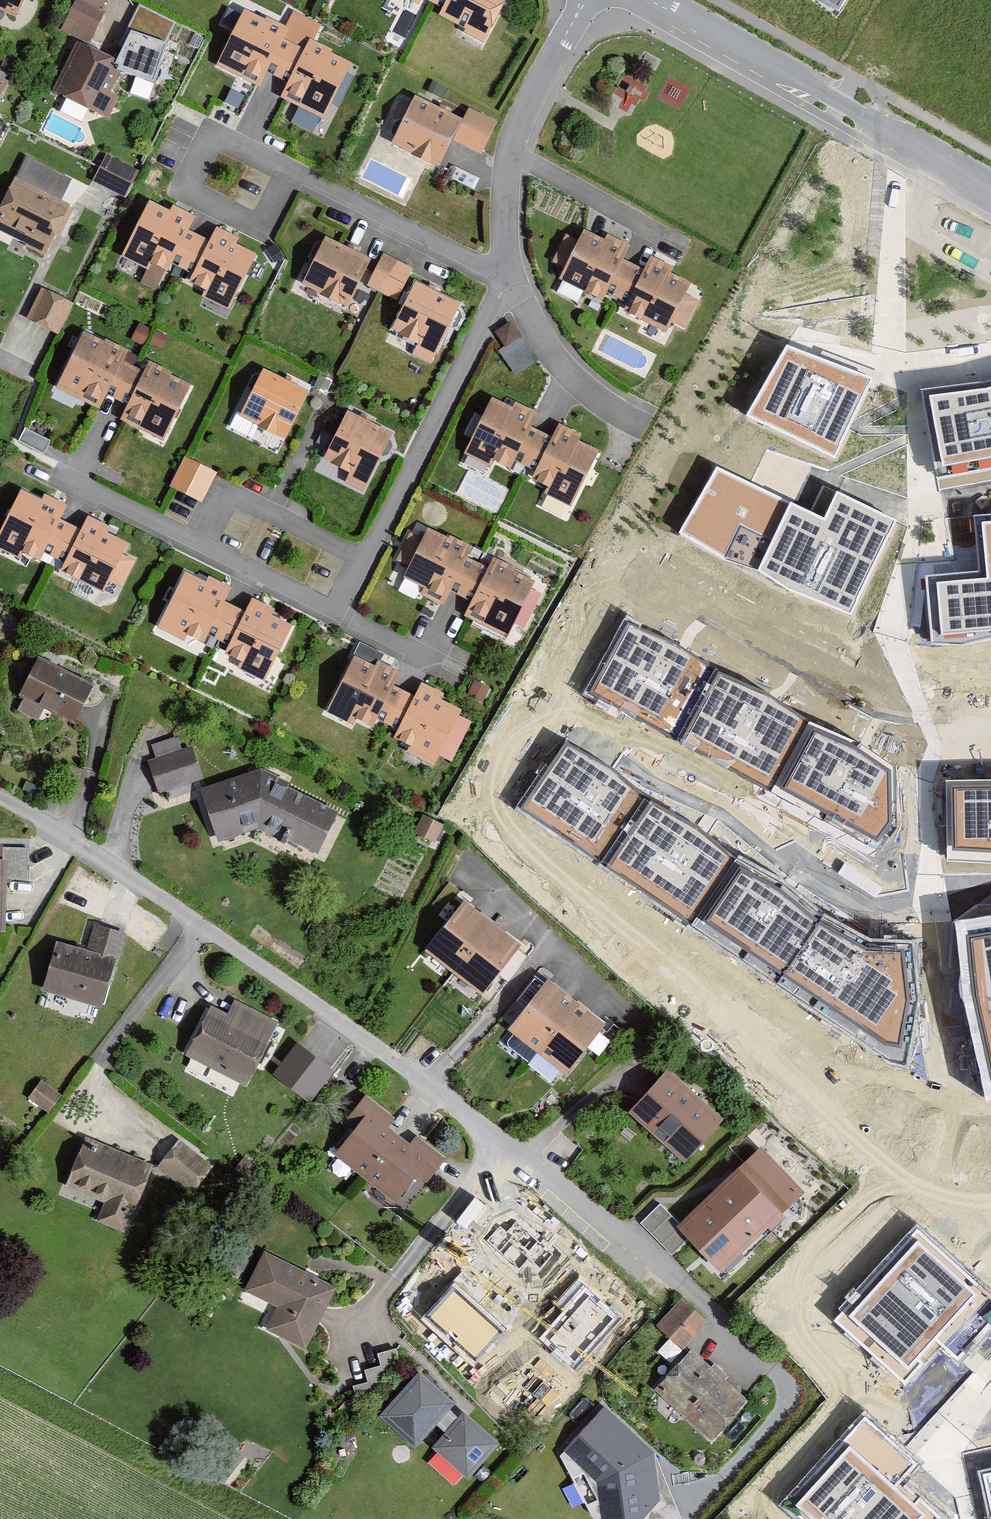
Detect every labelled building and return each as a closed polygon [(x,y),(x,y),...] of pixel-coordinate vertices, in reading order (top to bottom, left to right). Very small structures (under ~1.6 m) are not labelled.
[(15,16),(24,0),(0,0),(0,9),(15,16)] [(62,29),(87,41),(107,0),(76,0),(62,29)] [(433,3),(443,8),(438,16),(464,29),(462,33),(484,44),(507,0),(434,0),(433,3)] [(838,11),(845,0),(819,0),(838,11)] [(265,19),(244,9),(216,66),(261,87),(267,74),(277,78),(293,45),(283,40),(289,28),(286,27),(266,17),(265,19)] [(294,10),(286,27),(289,28),(283,40),(293,45),(305,51),(310,40),(313,41),(322,24),(294,10)] [(305,51),(293,45),(277,78),(287,83),(279,98),(324,120),(352,64),(331,54),(332,51),(313,41),(310,40),(305,51)] [(116,60),(79,41),(55,89),(106,115),(115,96),(107,92),(117,72),(112,69),(116,60)] [(449,87),(432,80),(427,91),(443,99),(449,87)] [(464,120),(415,96),(391,144),(440,167),(454,140),(482,154),(497,123),(469,109),(464,120)] [(140,171),(106,154),(93,181),(127,197),(140,171)] [(14,177),(0,206),(0,231),(46,254),(55,236),(59,238),(75,208),(14,177)] [(170,212),(149,201),(122,257),(149,269),(151,264),(168,272),(171,265),(182,270),(198,236),(189,232),(196,217),(173,206),(170,212)] [(188,283),(205,291),(202,297),(230,310),(256,255),(236,245),(239,238),(217,228),(210,242),(198,236),(182,270),(192,275),(188,283)] [(579,240),(566,234),(553,262),(564,268),(559,279),(604,301),(605,300),(607,294),(617,299),(634,265),(624,260),(631,247),(608,236),(606,241),(584,231),(579,240)] [(371,260),(326,237),(303,285),(348,308),(371,260)] [(275,243),(266,249),(275,263),(284,257),(275,243)] [(411,267),(385,254),(369,287),(381,292),(395,299),(411,267)] [(634,265),(617,299),(627,304),(623,313),(667,334),(673,322),(685,328),(698,302),(685,296),(691,284),(670,274),(673,268),(650,256),(644,270),(634,265)] [(460,307),(415,283),(391,330),(419,345),(414,355),(431,364),(460,307)] [(70,301),(44,288),(28,319),(41,326),(56,333),(70,301)] [(494,331),(504,346),(520,336),(511,321),(494,331)] [(106,343),(83,332),(56,387),(99,409),(106,394),(117,400),(133,368),(123,363),(129,351),(107,340),(106,343)] [(504,346),(500,349),(516,375),(539,360),(522,335),(520,336),(504,346)] [(838,365),(787,344),(748,416),(831,455),(848,423),(869,378),(838,365)] [(144,372),(133,368),(117,400),(126,405),(118,421),(124,423),(164,442),(191,386),(171,377),(172,374),(149,362),(144,372)] [(307,393),(262,371),(241,415),(285,437),(307,393)] [(332,380),(319,374),(314,386),(327,392),(332,380)] [(937,470),(990,459),(990,379),(985,381),(958,385),(922,391),(937,470)] [(513,409),(492,398),(465,454),(491,467),(494,462),(511,471),(516,462),(524,466),(540,433),(531,429),(539,413),(516,402),(513,409)] [(392,435),(347,412),(322,459),(351,474),(347,483),(364,492),(392,435)] [(553,439),(540,433),(524,466),(535,472),(531,481),(548,489),(546,495),(571,507),(595,458),(598,451),(578,442),(581,436),(559,425),(553,439)] [(50,440),(27,428),(20,441),(43,453),(50,440)] [(175,488),(204,502),(217,473),(188,459),(185,457),(171,486),(175,488)] [(851,617),(897,520),(837,491),(830,504),(823,518),(767,492),(716,467),(680,534),(725,560),(757,570),(789,592),(851,617)] [(21,492),(20,494),(0,537),(0,548),(20,558),(23,553),(40,561),(44,553),(56,559),(72,525),(62,520),(69,505),(45,494),(41,502),(21,492)] [(928,648),(962,645),(990,638),(990,511),(970,512),(975,568),(922,572),(928,648)] [(111,528),(88,517),(82,530),(72,525),(56,559),(66,563),(61,573),(104,594),(110,582),(123,588),(136,562),(124,556),(130,545),(108,534),(111,528)] [(471,549),(428,528),(422,539),(409,533),(396,561),(407,566),(401,579),(423,589),(420,595),(442,606),(450,590),(461,596),(477,564),(465,559),(471,549)] [(537,580),(493,559),(488,569),(477,564),(461,596),(472,602),(464,618),(468,620),(508,639),(537,580)] [(207,582),(184,571),(157,628),(184,640),(187,635),(204,643),(208,635),(219,640),(235,609),(226,604),(234,587),(210,576),(207,582)] [(275,610),(252,599),(246,613),(235,609),(219,640),(228,645),(224,654),(241,663),(238,669),(265,682),(291,626),(272,617),(275,610)] [(684,647),(626,615),(585,692),(880,843),(893,819),(893,769),(864,746),(807,720),(773,699),(712,666),(684,647)] [(376,667),(354,656),(326,712),(356,727),(358,721),(374,729),(378,721),(388,726),(404,693),(393,688),(401,673),(378,662),(376,667)] [(94,687),(37,658),(19,695),(24,698),(19,709),(38,719),(43,708),(76,724),(94,687)] [(489,688),(474,681),(467,695),(483,702),(489,688)] [(397,730),(392,739),(409,747),(407,751),(432,764),(460,711),(440,701),(444,695),(422,684),(415,698),(404,693),(388,726),(397,730)] [(194,782),(203,779),(193,747),(181,751),(176,738),(151,747),(156,759),(148,761),(154,778),(159,794),(164,792),(166,801),(197,790),(194,782)] [(617,771),(566,740),(516,809),(903,1064),(915,1001),(911,940),(875,939),(822,916),(790,886),(786,882),(736,858),(703,832),(641,795),(617,771)] [(203,789),(220,844),(263,833),(318,854),(341,808),(265,771),(203,789)] [(946,780),(946,860),(990,862),(990,780),(946,780)] [(4,840),(4,853),(7,854),(7,871),(27,871),(28,840),(4,840)] [(492,924),(464,902),(425,951),(455,973),(492,924)] [(956,924),(962,993),(990,1095),(990,916),(956,924)] [(57,941),(42,990),(102,1007),(124,932),(95,924),(87,950),(57,941)] [(483,995),(521,946),(492,924),(455,973),(483,995)] [(577,1002),(548,980),(544,985),(535,978),(517,1001),(526,1008),(508,1030),(514,1035),(506,1044),(529,1062),(577,1002)] [(210,1006),(185,1055),(247,1085),(278,1022),(235,1000),(231,1008),(228,1015),(210,1006)] [(567,1076),(605,1025),(577,1002),(529,1062),(552,1080),(560,1071),(567,1076)] [(273,1074),(310,1103),(335,1071),(298,1043),(273,1074)] [(688,1159),(722,1121),(668,1071),(649,1092),(633,1109),(688,1159)] [(395,1117),(366,1095),(346,1120),(354,1131),(335,1155),(364,1178),(395,1202),(418,1174),(427,1181),(433,1174),(445,1159),(416,1136),(409,1145),(387,1128),(395,1117)] [(148,1165),(71,1139),(56,1184),(98,1201),(92,1217),(121,1228),(148,1165)] [(209,1164),(172,1140),(165,1154),(157,1166),(191,1190),(209,1164)] [(689,1238),(722,1272),(801,1195),(759,1151),(681,1227),(660,1206),(643,1223),(673,1253),(689,1238)] [(917,1224),(832,1315),(908,1386),(938,1354),(959,1373),(990,1339),(990,1293),(917,1224)] [(534,1307),(565,1258),(512,1226),(482,1276),(534,1307)] [(310,1277),(264,1254),(245,1292),(278,1307),(268,1328),(306,1347),(321,1315),(334,1288),(310,1277)] [(683,1294),(655,1324),(681,1348),(709,1318),(683,1294)] [(749,1390),(694,1344),(661,1383),(716,1429),(749,1390)] [(419,1371),(379,1415),(416,1449),(432,1432),(442,1441),(435,1449),(468,1479),(500,1444),(465,1411),(457,1419),(452,1415),(449,1412),(455,1405),(419,1371)] [(607,1403),(563,1450),(599,1484),(603,1518),(681,1518),(651,1445),(607,1403)] [(942,1517),(899,1483),(918,1463),(864,1416),(781,1504),(798,1518),(940,1518),(942,1517)] [(980,1471),(990,1518),(990,1468),(980,1471)]
